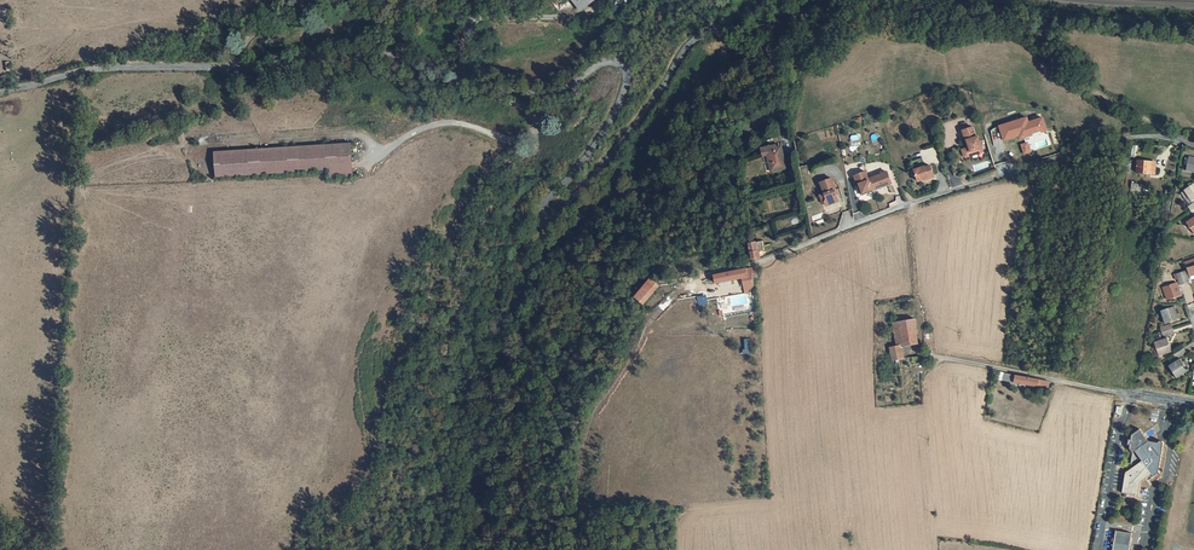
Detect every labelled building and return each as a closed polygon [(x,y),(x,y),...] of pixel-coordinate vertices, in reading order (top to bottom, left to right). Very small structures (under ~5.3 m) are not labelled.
[(578,8),(582,12),(596,0),(587,0),(578,8)] [(1047,132),(1043,119),(1029,124),(1027,119),(1000,128),(1004,142),(1019,137),(1020,141),(1033,137),(1033,135),(1042,132),(1042,134),(1047,132)] [(962,151),(964,157),(972,155),(971,153),(976,151),(976,154),(983,152),(978,138),(976,139),(973,129),(963,132),(966,142),(967,142),(969,149),(968,149),(962,151)] [(352,141),(216,152),(218,184),(354,173),(352,141)] [(1023,155),(1030,153),(1028,142),(1020,144),(1023,155)] [(770,147),(761,149),(763,156),(768,155),(771,172),(786,168),(781,147),(779,147),(770,149),(770,147)] [(924,164),(938,160),(934,147),(920,151),(924,164)] [(1189,157),(1186,171),(1193,173),(1193,158),(1189,157)] [(1156,163),(1138,161),(1137,173),(1155,174),(1156,163)] [(926,167),(915,171),(919,182),(935,177),(931,167),(926,168),(926,167)] [(866,172),(855,177),(862,196),(892,184),(888,173),(869,180),(866,172)] [(832,179),(820,183),(824,194),(826,199),(825,203),(826,206),(839,202),(836,195),(835,191),(836,190),(832,179)] [(1144,185),(1132,183),(1131,190),(1143,192),(1144,185)] [(1184,190),(1192,202),(1193,201),(1193,183),(1184,190)] [(1186,223),(1193,235),(1193,217),(1186,223)] [(757,243),(749,244),(751,252),(752,260),(759,259),(757,251),(764,249),(762,241),(757,243)] [(1184,262),(1189,276),(1193,274),(1193,259),(1184,262)] [(747,269),(714,276),(715,283),(742,278),(753,276),(752,270),(752,268),(747,269)] [(1186,271),(1180,273),(1184,284),(1190,282),(1186,271)] [(1180,273),(1176,274),(1177,280),(1179,286),(1184,284),(1180,273)] [(753,276),(742,278),(744,285),(754,283),(753,280),(753,278),(753,276)] [(651,278),(635,297),(644,305),(660,286),(651,278)] [(1177,282),(1163,287),(1167,301),(1181,296),(1177,282)] [(747,303),(745,294),(729,297),(730,303),(719,305),(721,314),(733,311),(732,306),(747,303)] [(1174,306),(1160,311),(1165,325),(1179,320),(1174,306)] [(915,319),(893,323),(895,337),(896,341),(897,348),(901,347),(918,343),(916,333),(915,319)] [(1171,324),(1159,328),(1161,333),(1173,329),(1171,324)] [(1173,329),(1161,333),(1163,338),(1175,334),(1173,329)] [(1167,338),(1154,343),(1158,356),(1172,352),(1167,338)] [(904,358),(901,347),(897,348),(890,349),(892,360),(898,359),(904,358)] [(1187,353),(1184,348),(1173,355),(1176,360),(1187,353)] [(1180,359),(1168,366),(1176,379),(1189,371),(1185,366),(1183,362),(1180,359)] [(1016,376),(1004,373),(1003,380),(1014,382),(1034,386),(1048,389),(1049,382),(1039,380),(1016,376)] [(1148,441),(1140,429),(1131,435),(1131,440),(1129,439),(1128,445),(1130,445),(1129,448),(1132,453),(1129,470),(1125,473),(1122,493),(1138,496),(1141,482),(1150,476),(1152,474),(1153,477),(1159,473),(1163,444),(1163,442),(1161,441),(1160,441),(1158,443),(1148,441)]
